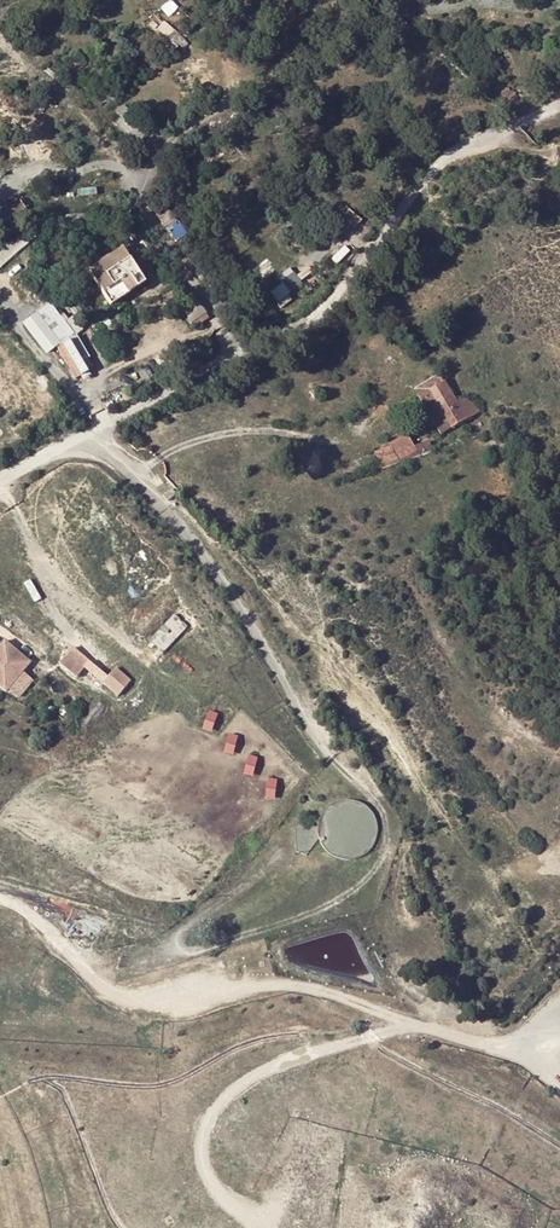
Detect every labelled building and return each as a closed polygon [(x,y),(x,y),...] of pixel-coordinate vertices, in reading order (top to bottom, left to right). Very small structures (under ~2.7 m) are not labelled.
[(159,28),(168,36),(173,31),(164,22),(159,28)] [(168,36),(174,41),(180,35),(175,30),(174,32),(173,31),(168,36)] [(174,41),(174,42),(181,47),(186,41),(180,35),(174,41)] [(181,47),(174,42),(167,51),(173,55),(181,47)] [(0,243),(0,269),(32,239),(20,227),(32,215),(18,200),(0,217),(0,230),(7,237),(0,243)] [(174,219),(167,210),(157,216),(164,226),(174,219)] [(186,235),(177,222),(167,229),(176,242),(186,235)] [(144,282),(123,248),(89,270),(111,304),(144,282)] [(282,274),(297,296),(307,288),(292,267),(282,274)] [(282,282),(271,292),(283,307),(295,297),(282,282)] [(199,298),(187,305),(197,323),(210,316),(199,298)] [(24,321),(47,354),(59,345),(66,344),(73,376),(75,376),(86,368),(82,351),(73,338),(66,340),(75,333),(75,332),(54,302),(50,303),(24,321)] [(111,325),(106,328),(104,329),(108,335),(115,331),(111,325)] [(447,351),(456,345),(449,336),(441,342),(447,351)] [(448,392),(422,407),(446,446),(471,431),(448,392)] [(411,468),(421,462),(413,445),(401,452),(411,468)] [(177,494),(173,489),(164,495),(169,501),(177,494)] [(150,639),(164,652),(190,626),(176,613),(150,639)] [(33,661),(7,638),(0,645),(0,684),(19,701),(38,681),(25,670),(33,661)] [(60,664),(78,677),(90,661),(72,648),(60,664)] [(120,695),(133,679),(118,666),(104,682),(120,695)] [(205,728),(212,730),(217,714),(210,711),(205,728)] [(226,752),(236,753),(239,735),(230,734),(226,752)] [(250,754),(246,773),(256,775),(259,756),(250,754)] [(270,777),(268,796),(276,797),(278,778),(270,777)] [(320,837),(318,827),(296,828),(298,852),(307,855),(320,837)]
